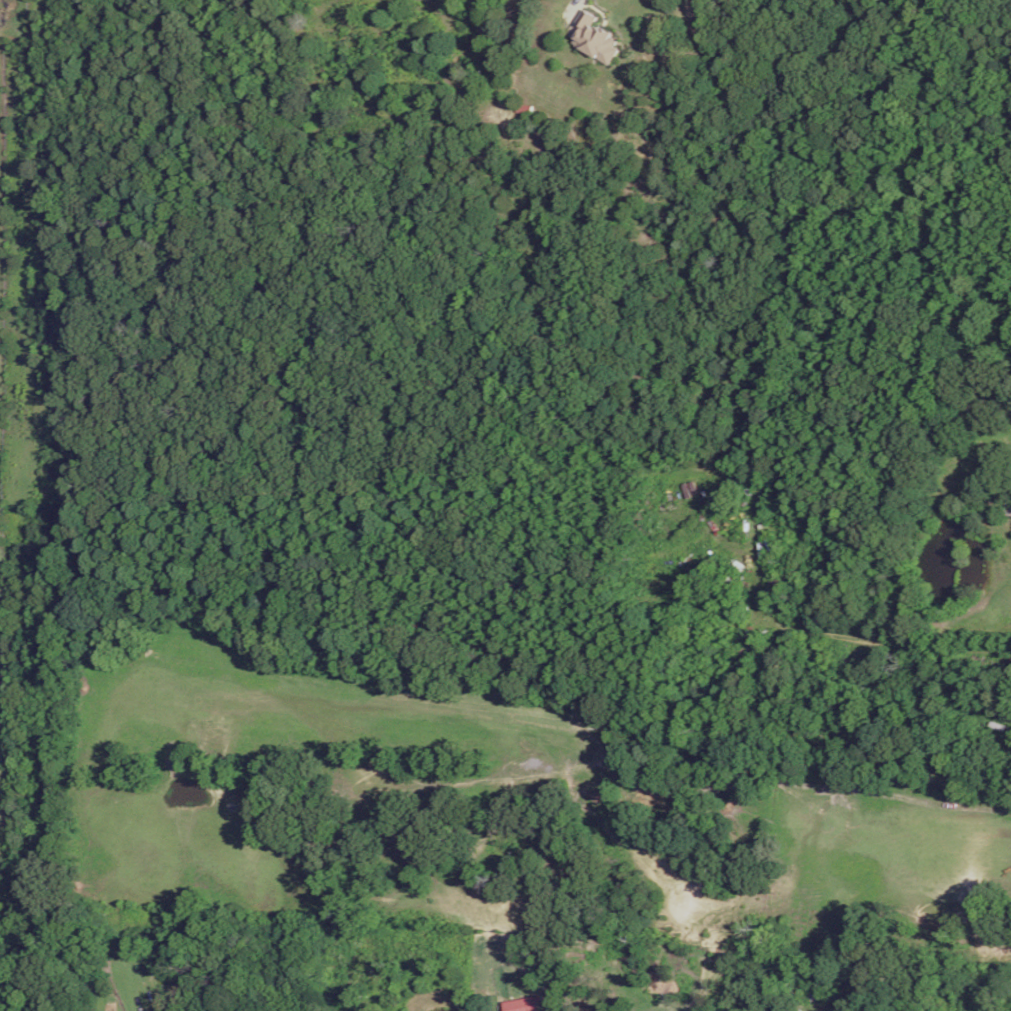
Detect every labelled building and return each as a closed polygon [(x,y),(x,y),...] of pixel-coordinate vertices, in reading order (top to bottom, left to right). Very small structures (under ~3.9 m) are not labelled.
[(612,64),(620,48),(615,45),(620,36),(595,24),(599,15),(584,8),(578,21),(584,24),(574,44),(612,64)] [(541,994),(503,1001),(505,1010),(544,1010),(545,1010),(541,994)]
